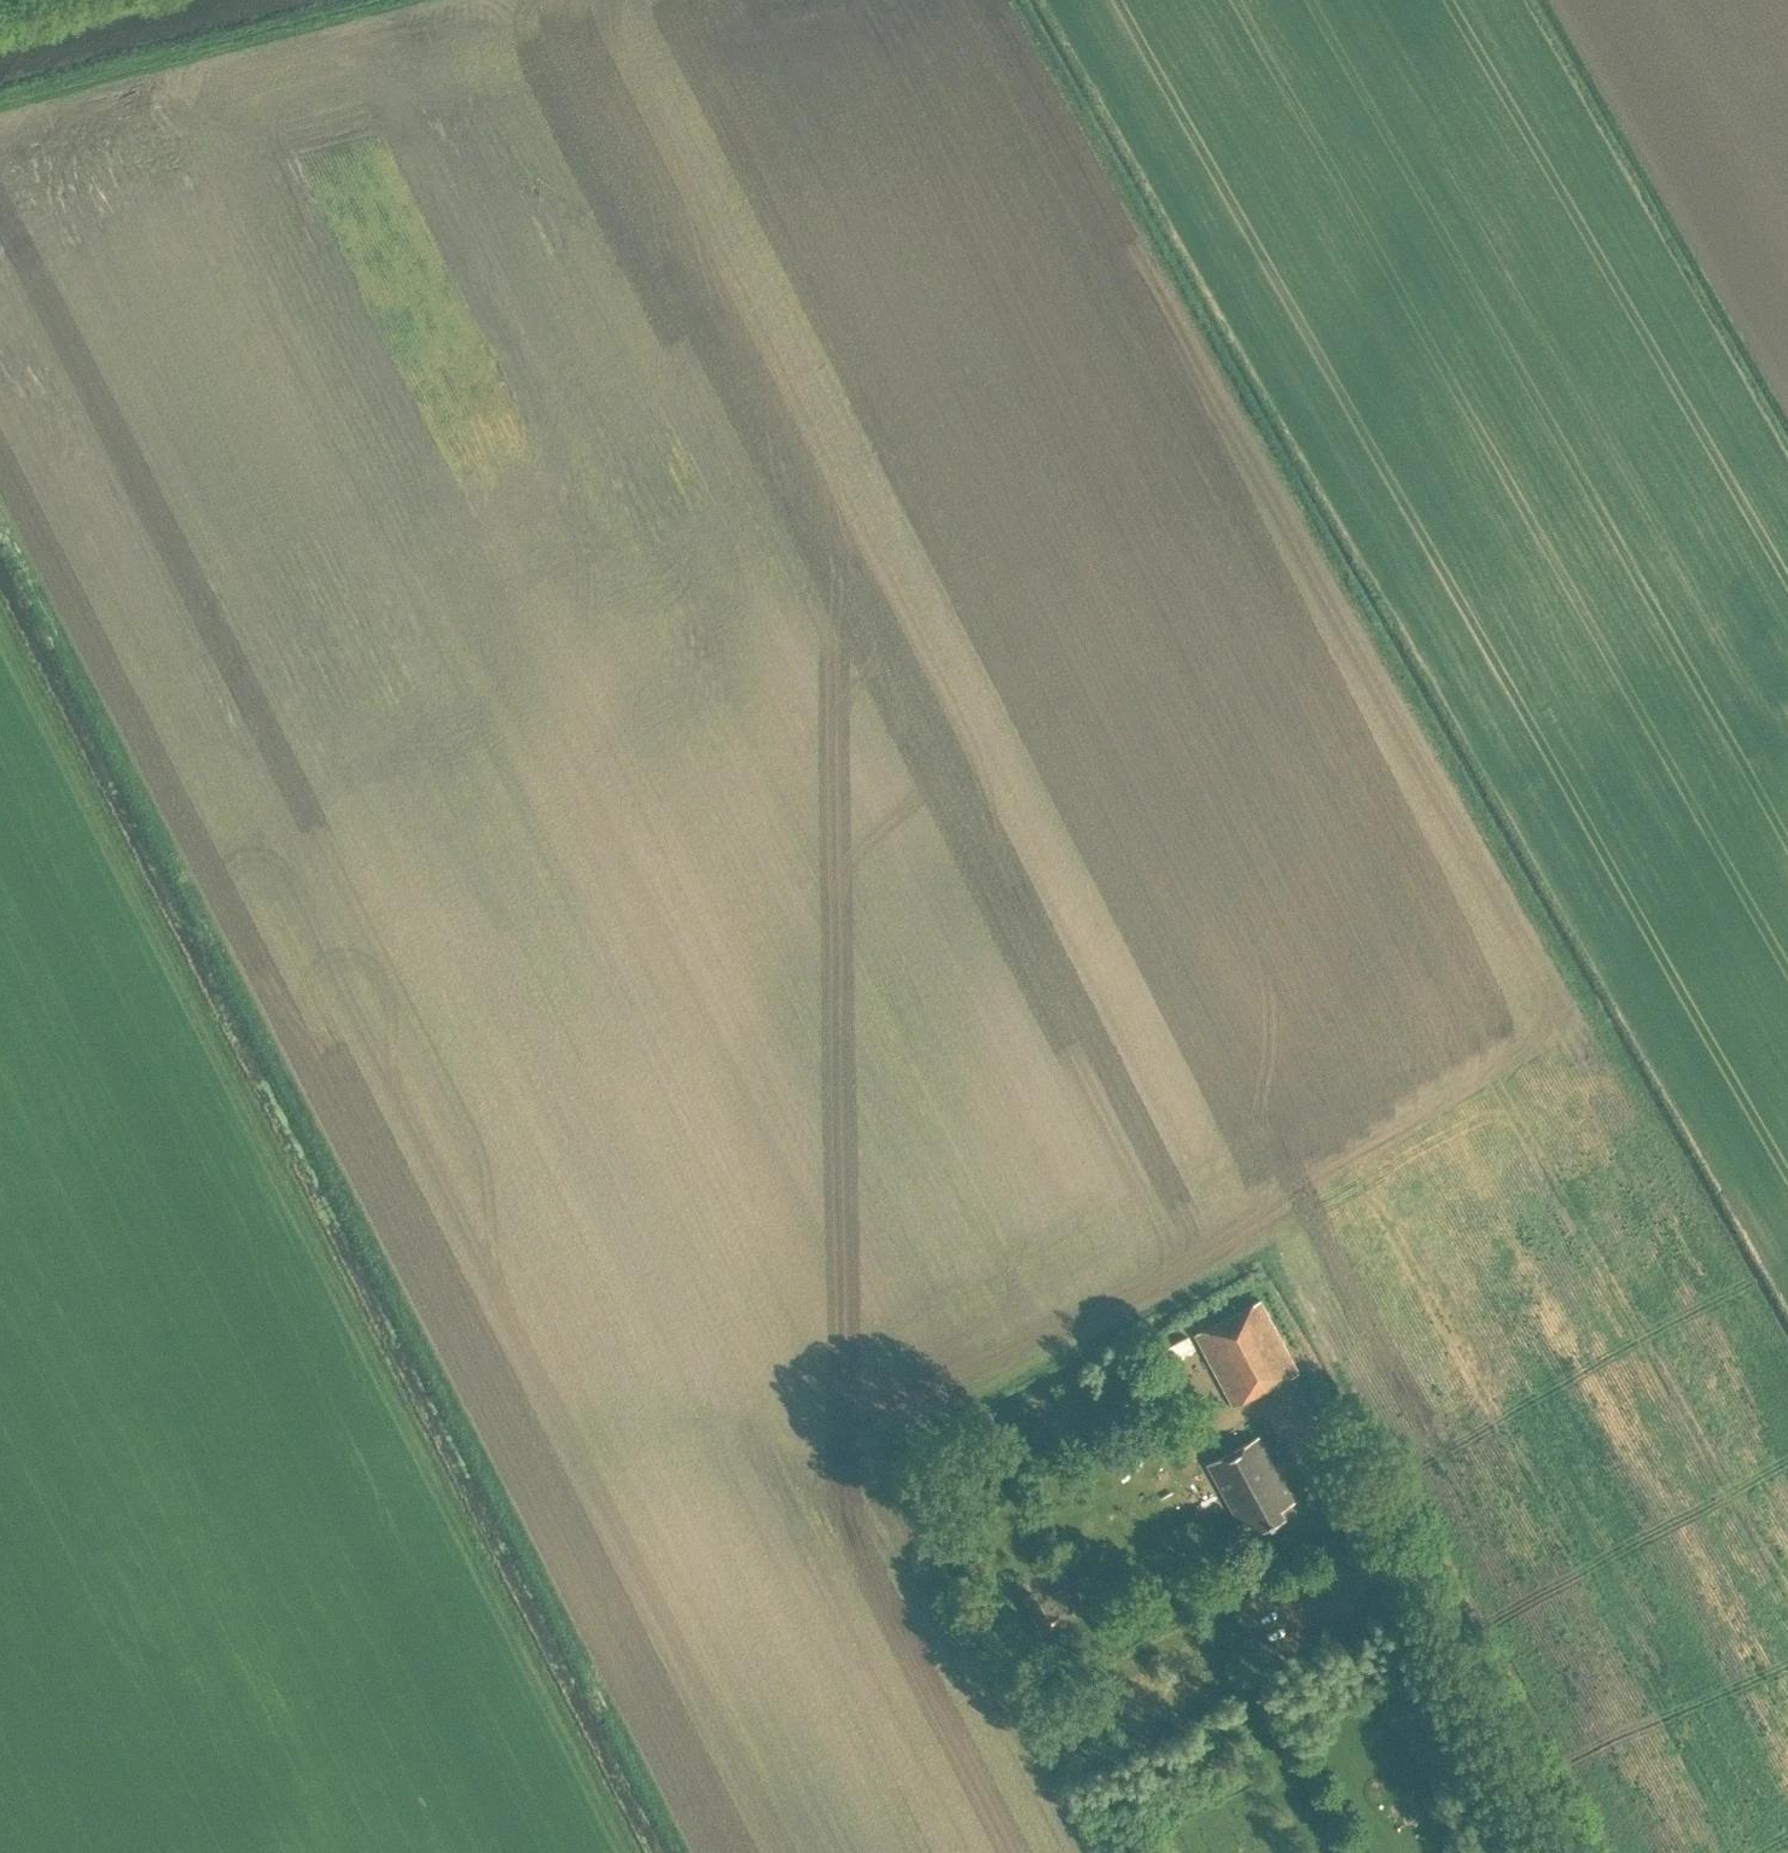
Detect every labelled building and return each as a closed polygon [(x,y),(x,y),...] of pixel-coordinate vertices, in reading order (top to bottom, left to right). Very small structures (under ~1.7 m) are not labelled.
[(1259,1300),(1195,1334),(1234,1407),(1298,1373),(1259,1300)] [(1190,1334),(1163,1348),(1169,1361),(1197,1347),(1190,1334)] [(1257,1438),(1208,1464),(1247,1536),(1283,1517),(1279,1509),(1292,1503),(1257,1438)]
